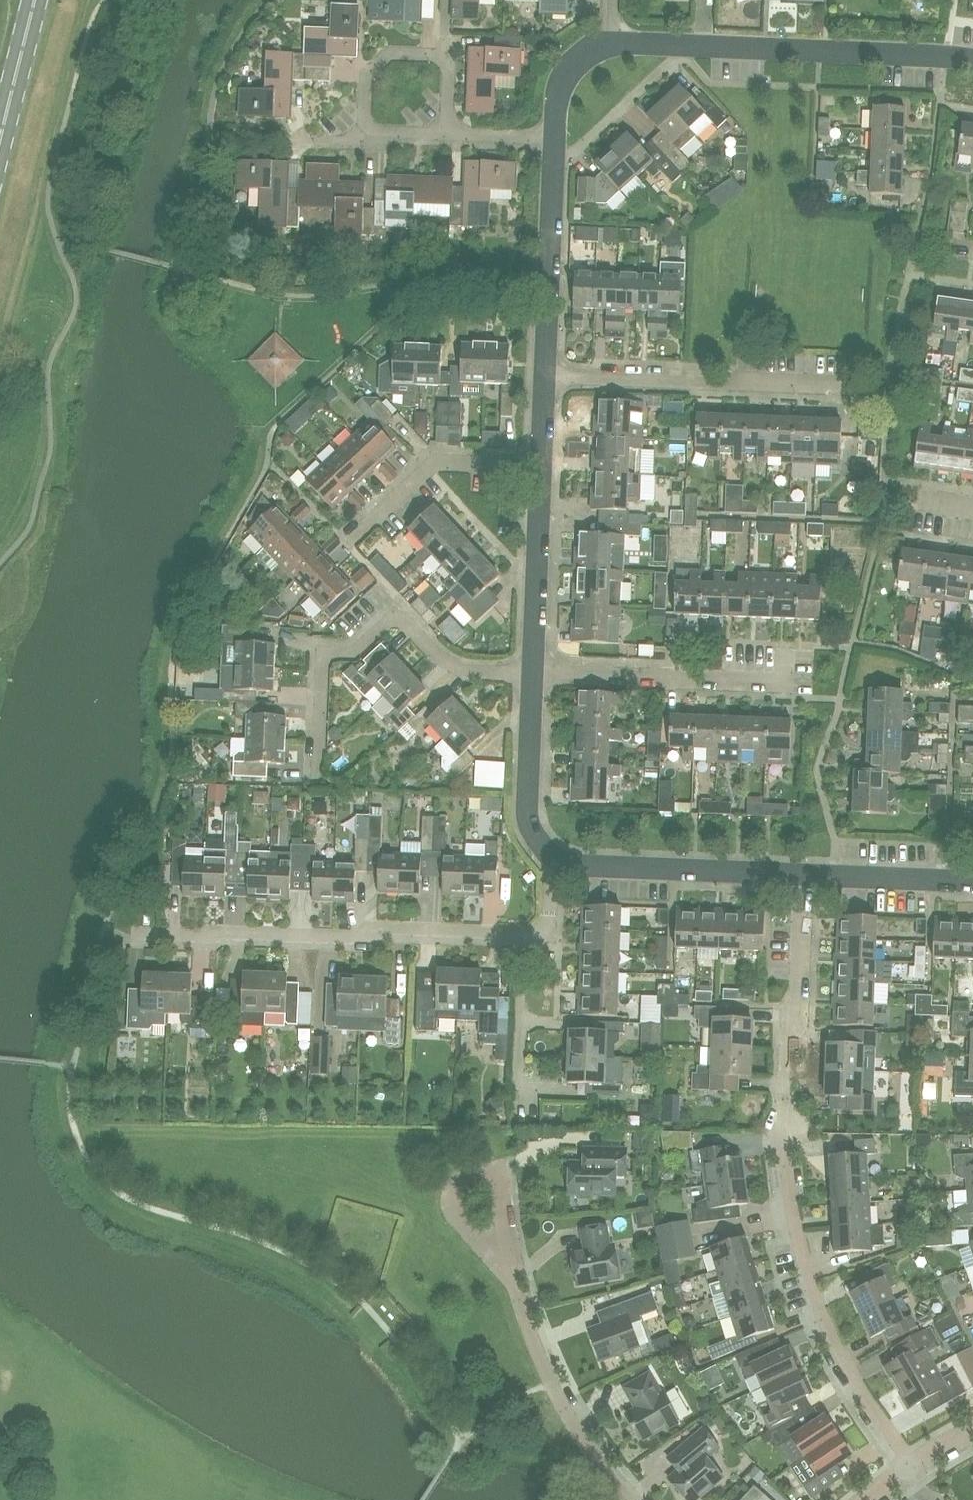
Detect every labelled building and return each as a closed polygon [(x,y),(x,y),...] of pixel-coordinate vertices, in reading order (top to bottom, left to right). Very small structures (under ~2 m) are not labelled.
[(369,21),(420,23),(421,0),(369,0),(369,21)] [(452,19),(478,21),(479,0),(453,0),(452,19)] [(504,1),(541,2),(540,15),(567,16),(568,0),(504,0),(504,1)] [(306,54),(305,80),(329,82),(330,56),(355,57),(357,5),(331,4),(330,30),(306,29),(305,54),(306,54)] [(522,39),(495,37),(494,51),(469,49),(466,111),(492,113),(494,75),(520,76),(522,39)] [(292,80),(305,80),(306,54),(305,54),(267,52),(265,91),(240,90),(239,115),(290,118),(292,80)] [(679,86),(663,101),(688,129),(689,128),(697,136),(712,123),(717,128),(726,120),(707,99),(698,107),(694,102),(679,86)] [(663,101),(647,116),(661,131),(672,143),(680,137),(687,145),(697,136),(689,128),(688,129),(663,101)] [(873,130),(905,131),(905,109),(874,108),(873,130)] [(818,127),(830,127),(830,118),(818,117),(818,127)] [(963,125),(959,155),(972,158),(970,170),(972,170),(972,126),(963,125)] [(830,127),(818,127),(818,137),(830,137),(830,127)] [(904,153),(905,131),(873,130),(872,152),(904,153)] [(627,134),(611,149),(637,176),(644,169),(653,178),(661,171),(657,166),(653,162),(641,149),(627,134)] [(680,152),(676,148),(666,157),(682,175),(693,165),(680,152)] [(637,176),(611,149),(595,164),(602,172),(595,179),(579,179),(578,203),(606,204),(619,191),(620,192),(637,176)] [(872,152),(872,171),(871,174),(903,175),(904,153),(872,152)] [(735,170),(747,170),(747,155),(735,155),(735,170)] [(682,175),(666,157),(657,166),(661,171),(673,183),(682,175)] [(816,170),(836,171),(836,161),(817,161),(816,170)] [(299,207),(300,189),(287,189),(288,164),(237,162),(235,188),(260,189),(258,227),(298,229),(299,207)] [(464,188),(452,187),(451,205),(450,205),(449,226),(488,228),(489,189),(514,190),(516,164),(465,162),(464,188)] [(373,225),(374,210),(362,209),(363,184),(338,183),(339,166),(307,165),(307,182),(300,182),(300,189),(299,207),(336,208),(335,234),(374,235),(375,225),(373,225)] [(836,171),(816,170),(816,180),(828,180),(836,180),(836,171)] [(871,174),(872,171),(857,170),(857,186),(871,187),(871,195),(902,197),(903,175),(871,174)] [(451,205),(452,187),(452,178),(388,175),(387,201),(374,201),(374,210),(373,225),(375,225),(412,227),(413,203),(450,205),(451,205)] [(951,199),(947,232),(964,234),(968,201),(951,199)] [(686,227),(694,219),(688,213),(680,220),(686,227)] [(599,228),(577,227),(576,241),(598,242),(599,228)] [(603,228),(603,242),(618,243),(619,228),(603,228)] [(632,230),(631,242),(640,243),(641,230),(632,230)] [(651,231),(651,241),(661,241),(661,231),(651,231)] [(664,245),(681,246),(681,234),(665,233),(664,245)] [(659,277),(657,331),(658,331),(657,338),(667,338),(668,311),(680,311),(681,277),(685,278),(685,264),(660,263),(659,277)] [(594,308),(596,274),(575,273),(573,328),(583,328),(584,307),(594,308)] [(596,274),(594,308),(606,308),(605,336),(614,337),(618,275),(596,274)] [(626,309),(637,310),(639,276),(618,275),(614,337),(624,337),(626,309)] [(647,331),(657,331),(659,277),(639,276),(637,310),(648,310),(647,331)] [(959,330),(963,298),(939,294),(934,326),(948,329),(946,340),(957,342),(959,330)] [(963,298),(959,330),(972,332),(970,344),(972,344),(972,300),(963,298)] [(276,389),(303,361),(275,333),(247,361),(276,389)] [(460,382),(484,383),(485,344),(461,343),(460,373),(451,372),(450,386),(460,386),(460,382)] [(392,383),(415,384),(417,345),(393,344),(392,378),(382,377),(382,388),(391,388),(392,383)] [(484,383),(501,384),(500,417),(512,417),(513,393),(512,393),(512,383),(508,383),(510,345),(485,344),(484,383)] [(417,345),(415,384),(450,386),(451,372),(439,372),(440,346),(417,345)] [(972,383),(972,362),(964,361),(963,369),(961,368),(959,381),(972,383)] [(928,368),(924,392),(941,395),(945,370),(928,368)] [(331,386),(321,394),(326,401),(337,392),(331,386)] [(971,403),(972,393),(972,390),(958,388),(956,401),(964,402),(962,413),(970,414),(971,403)] [(397,437),(385,424),(369,407),(362,398),(355,405),(364,416),(369,421),(354,435),(380,463),(396,448),(391,442),(397,437)] [(369,407),(385,424),(394,416),(378,399),(369,407)] [(597,438),(642,440),(643,426),(630,426),(631,413),(642,413),(642,403),(599,401),(599,416),(594,416),(593,438),(597,438)] [(449,427),(449,403),(437,402),(436,426),(449,427)] [(461,403),(449,403),(449,427),(460,427),(461,403)] [(300,408),(295,413),(303,422),(308,417),(300,408)] [(720,454),(721,417),(697,416),(695,447),(695,453),(710,454),(709,460),(719,460),(720,454)] [(743,461),(744,449),(745,418),(721,417),(720,454),(733,454),(733,461),(743,461)] [(745,418),(744,449),(758,450),(757,462),(768,462),(769,419),(745,418)] [(769,419),(768,462),(768,465),(781,465),(781,462),(792,463),(793,420),(769,419)] [(805,464),(816,464),(818,421),(793,420),(792,463),(805,464)] [(842,421),(818,421),(816,464),(840,465),(842,421)] [(940,470),(944,439),(930,437),(932,424),(921,423),(914,467),(940,470)] [(963,473),(967,442),(954,440),(956,428),(946,426),(944,439),(940,470),(963,473)] [(871,448),(868,428),(857,429),(859,449),(871,448)] [(972,475),(972,430),(969,430),(967,442),(963,473),(972,475)] [(380,463),(354,435),(338,450),(364,478),(380,463)] [(642,440),(597,438),(597,452),(593,452),(592,472),(597,473),(640,474),(642,440)] [(322,465),(348,493),(364,478),(338,450),(322,465)] [(852,461),(851,476),(867,477),(868,462),(852,461)] [(383,477),(392,468),(386,462),(378,471),(383,477)] [(348,493),(322,465),(305,480),(332,508),(348,493)] [(392,468),(383,477),(389,483),(398,475),(392,468)] [(640,474),(597,473),(596,487),(592,487),(591,509),(626,511),(626,501),(636,501),(639,499),(640,474)] [(661,499),(662,474),(648,473),(647,498),(661,499)] [(352,506),(360,498),(355,492),(347,499),(346,500),(352,506)] [(684,511),(696,511),(697,494),(685,494),(684,511)] [(248,532),(263,548),(292,521),(277,505),(273,508),(263,497),(263,496),(262,495),(247,520),(248,521),(249,520),(254,526),(248,532)] [(360,498),(352,506),(357,512),(366,504),(360,498)] [(725,513),(741,513),(741,500),(725,500),(725,513)] [(741,500),(741,513),(757,514),(758,501),(741,500)] [(773,515),(788,515),(789,502),(773,502),(773,515)] [(789,502),(788,515),(806,516),(806,503),(789,502)] [(297,510),(305,519),(311,513),(303,504),(297,510)] [(822,504),(821,517),(838,517),(838,504),(822,504)] [(408,531),(425,548),(450,525),(434,507),(408,531)] [(305,519),(297,510),(291,515),(299,524),(305,519)] [(696,528),(696,511),(684,511),(684,527),(696,528)] [(627,524),(642,524),(643,524),(643,514),(628,514),(627,524)] [(726,532),(727,520),(710,519),(710,532),(726,532)] [(743,520),(727,520),(726,532),(743,533),(743,520)] [(263,548),(278,564),(307,538),(292,521),(263,548)] [(774,534),(775,522),(758,521),(758,534),(774,534)] [(791,522),(775,522),(774,534),(790,535),(791,522)] [(642,536),(642,524),(627,524),(628,537),(642,536)] [(807,536),(824,537),(824,535),(824,527),(824,524),(807,524),(807,536)] [(450,525),(425,548),(415,557),(422,564),(431,555),(441,565),(466,542),(450,525)] [(573,570),(577,570),(621,571),(622,571),(623,559),(617,559),(615,555),(609,556),(610,546),(622,547),(623,535),(579,533),(578,549),(574,549),(573,570)] [(327,541),(335,550),(341,545),(333,536),(327,541)] [(307,538),(278,564),(293,580),(321,553),(307,538)] [(335,550),(327,541),(320,547),(328,556),(335,550)] [(448,591),(457,583),(482,559),(466,542),(441,565),(450,576),(441,584),(448,591)] [(661,544),(661,564),(673,564),(673,544),(661,544)] [(919,597),(926,555),(901,551),(897,582),(911,584),(909,596),(919,597)] [(308,596),(336,569),(321,553),(293,580),(308,596)] [(381,575),(387,582),(396,574),(390,567),(378,555),(369,563),(381,575)] [(926,555),(919,597),(943,601),(945,588),(950,558),(926,555)] [(969,592),(972,565),(972,561),(950,558),(945,588),(943,601),(967,604),(969,592)] [(499,577),(482,559),(457,583),(467,594),(457,603),(476,624),(493,608),(481,594),(499,577)] [(359,579),(354,583),(362,591),(374,580),(363,567),(355,574),(359,579)] [(336,569),(308,596),(323,612),(351,586),(336,569)] [(572,605),(576,605),(619,608),(621,571),(577,570),(577,584),(573,584),(572,605)] [(674,614),(698,616),(700,583),(701,571),(676,570),(674,614)] [(698,616),(722,617),(723,585),(724,572),(715,571),(714,584),(700,583),(698,616)] [(723,585),(722,617),(746,618),(748,586),(748,573),(738,573),(738,585),(723,585)] [(750,573),(748,573),(748,586),(746,618),(770,619),(771,587),(772,574),(762,574),(762,580),(749,580),(750,573)] [(407,586),(396,574),(387,582),(399,594),(407,586)] [(794,620),(795,588),(796,575),(787,575),(772,574),(771,587),(770,619),(794,620)] [(810,589),(795,588),(794,620),(819,621),(821,576),(811,576),(810,589)] [(418,615),(427,607),(418,597),(410,606),(418,615)] [(665,610),(666,599),(654,599),(654,609),(665,610)] [(619,618),(619,608),(576,605),(575,621),(571,620),(570,642),(605,644),(605,643),(617,644),(619,618)] [(436,617),(427,607),(418,615),(427,625),(436,617)] [(279,619),(285,613),(280,608),(270,618),(279,619)] [(290,616),(289,625),(303,627),(304,618),(290,616)] [(940,628),(938,641),(953,643),(956,630),(946,629),(947,620),(941,619),(940,628)] [(915,637),(916,625),(900,622),(898,635),(915,637)] [(275,625),(272,634),(292,641),(295,633),(275,625)] [(937,641),(938,641),(940,628),(924,626),(922,639),(923,639),(920,656),(933,661),(937,641)] [(235,667),(274,668),(275,645),(258,645),(258,628),(225,627),(223,666),(235,667)] [(638,656),(653,657),(653,646),(638,646),(638,656)] [(384,697),(409,674),(393,657),(375,673),(366,664),(358,673),(349,681),(365,698),(375,688),(384,697)] [(222,702),(235,703),(256,704),(256,692),(272,693),(274,668),(235,667),(235,679),(223,679),(223,689),(222,702)] [(343,675),(349,681),(358,673),(352,667),(343,675)] [(409,674),(384,697),(386,700),(390,712),(384,718),(398,733),(399,732),(416,716),(415,716),(408,708),(426,692),(409,674)] [(868,712),(912,713),(913,704),(901,704),(901,691),(868,690),(868,712)] [(574,730),(578,730),(609,731),(610,706),(623,707),(624,695),(580,693),(579,709),(575,708),(574,730)] [(443,740),(469,717),(452,700),(433,717),(425,707),(415,716),(416,716),(399,732),(407,741),(417,733),(427,723),(443,740)] [(247,716),(246,739),(284,741),(285,717),(267,716),(267,704),(256,704),(235,703),(235,715),(247,716)] [(938,713),(938,714),(949,714),(949,704),(938,703),(929,703),(929,713),(938,713)] [(972,715),(972,707),(966,707),(966,706),(958,706),(958,715),(972,715)] [(867,733),(900,734),(901,722),(907,722),(912,718),(912,713),(868,712),(867,733)] [(949,714),(938,714),(938,724),(949,724),(949,714)] [(958,715),(957,723),(965,723),(965,724),(972,724),(972,715),(958,715)] [(693,763),(694,749),(695,718),(669,716),(668,749),(682,749),(682,762),(693,763)] [(485,735),(469,717),(443,740),(434,748),(443,757),(442,759),(442,768),(447,772),(450,769),(457,777),(475,761),(467,752),(485,735)] [(695,718),(694,749),(706,749),(706,762),(717,763),(719,719),(695,718)] [(719,719),(717,763),(741,764),(742,751),(743,720),(719,719)] [(764,765),(766,721),(743,720),(742,751),(755,752),(754,765),(764,765)] [(791,722),(766,721),(764,765),(789,766),(791,722)] [(572,765),(576,765),(607,767),(608,742),(621,742),(622,731),(609,731),(578,730),(577,744),(573,744),(572,765)] [(661,741),(661,733),(649,733),(648,741),(661,741)] [(866,753),(910,754),(916,754),(916,734),(900,734),(867,733),(866,753)] [(179,750),(187,750),(192,747),(192,738),(179,738),(179,750)] [(283,765),(284,741),(246,739),(245,752),(238,752),(235,755),(234,755),(234,758),(235,758),(234,762),(233,762),(232,776),(263,778),(264,764),(283,765)] [(937,744),(937,753),(937,755),(947,755),(948,745),(937,744)] [(964,756),(972,757),(972,747),(964,747),(964,756)] [(854,759),(854,772),(887,774),(899,774),(899,763),(906,763),(910,759),(910,754),(866,753),(866,760),(854,759)] [(937,755),(937,764),(937,765),(947,765),(947,755),(937,755)] [(964,756),(964,764),(972,764),(972,757),(964,756)] [(620,767),(607,767),(576,765),(575,780),(571,780),(570,802),(606,804),(607,777),(620,778),(620,767)] [(887,774),(854,772),(853,792),(895,794),(895,788),(891,785),(886,785),(887,774)] [(675,800),(671,800),(672,782),(659,781),(658,812),(675,813),(675,800)] [(935,795),(946,795),(946,785),(935,785),(935,795)] [(202,801),(202,788),(194,787),(193,800),(202,801)] [(253,799),(258,804),(269,804),(269,792),(253,792),(253,799)] [(895,794),(853,792),(853,814),(885,815),(886,803),(890,803),(895,799),(895,794)] [(945,820),(946,795),(935,795),(928,795),(928,819),(945,820)] [(299,799),(288,798),(287,805),(291,810),(299,810),(299,799)] [(502,799),(488,798),(488,812),(502,812),(502,799)] [(715,815),(716,802),(698,802),(698,814),(715,815)] [(731,802),(716,802),(715,815),(731,815),(731,802)] [(746,816),(763,817),(763,804),(746,803),(746,816)] [(770,817),(787,817),(788,805),(771,804),(770,817)] [(366,848),(367,848),(379,849),(379,847),(381,847),(382,808),(370,807),(369,832),(367,832),(367,840),(366,848)] [(434,817),(421,817),(420,850),(433,850),(434,817)] [(445,851),(446,818),(434,817),(433,850),(445,851)] [(236,826),(225,826),(225,851),(205,850),(203,896),(224,897),(225,866),(234,867),(236,826)] [(203,896),(205,850),(203,850),(203,849),(184,848),(185,840),(172,839),(171,864),(183,865),(182,895),(203,896)] [(366,848),(367,840),(355,839),(354,864),(335,863),(334,902),(353,902),(355,871),(367,872),(367,848),(366,848)] [(464,857),(462,896),(483,897),(484,889),(495,890),(497,842),(485,842),(485,845),(465,844),(465,857),(464,857)] [(267,899),(270,853),(249,852),(250,843),(237,843),(236,867),(248,867),(247,898),(267,899)] [(290,869),(302,870),(302,846),(290,845),(290,853),(270,853),(267,899),(289,900),(290,869)] [(312,901),(334,902),(335,863),(314,862),(315,846),(302,846),(302,870),(313,870),(312,901)] [(398,893),(399,854),(379,854),(377,892),(398,893)] [(421,855),(399,854),(398,893),(419,894),(421,855)] [(443,856),(442,896),(462,896),(464,857),(443,856)] [(581,928),(619,929),(620,908),(582,906),(581,928)] [(658,909),(658,926),(668,926),(669,910),(658,909)] [(696,950),(698,911),(675,911),(674,949),(696,950)] [(696,950),(718,951),(720,912),(698,911),(696,950)] [(740,952),(742,913),(720,912),(718,951),(740,952)] [(764,914),(742,913),(740,952),(762,953),(764,914)] [(837,939),(875,940),(876,918),(838,917),(837,939)] [(916,919),(915,935),(925,936),(926,920),(916,919)] [(955,959),(956,921),(934,921),(932,958),(955,959)] [(955,959),(972,960),(972,922),(956,921),(955,959)] [(580,950),(618,951),(619,929),(581,928),(580,950)] [(657,937),(655,970),(667,970),(667,937),(657,937)] [(837,939),(836,960),(874,962),(875,940),(837,939)] [(915,947),(914,963),(925,964),(926,947),(915,947)] [(617,973),(618,951),(580,950),(580,971),(617,973)] [(836,960),(835,982),(873,983),(874,962),(836,960)] [(925,964),(914,963),(913,980),(924,980),(925,964)] [(457,1019),(459,972),(438,971),(437,992),(417,991),(415,1031),(436,1032),(437,1020),(458,1021),(458,1019),(457,1019)] [(617,995),(617,973),(580,971),(579,993),(617,995)] [(481,973),(459,972),(457,1019),(458,1019),(484,1020),(484,1035),(497,1036),(499,991),(487,990),(487,983),(481,982),(481,973)] [(165,1014),(167,1014),(168,975),(143,974),(142,1000),(127,999),(126,1029),(141,1030),(141,1029),(149,1029),(153,1025),(165,1026),(165,1014)] [(240,1026),(263,1027),(265,975),(243,974),(243,981),(236,981),(236,983),(231,982),(231,989),(216,989),(215,1014),(229,1014),(241,1015),(240,1026)] [(168,975),(167,1014),(180,1015),(180,1021),(183,1024),(189,1024),(189,1029),(190,1029),(189,1038),(204,1039),(205,1030),(206,1005),(190,1005),(191,976),(168,975)] [(265,975),(263,1027),(263,1028),(263,1025),(282,1026),(282,1025),(297,1025),(298,992),(297,992),(297,989),(292,984),(285,984),(286,976),(265,975)] [(337,1029),(359,1031),(361,978),(340,977),(339,984),(332,984),(327,989),(325,1026),(337,1026),(337,1029)] [(361,978),(359,1031),(384,1032),(384,1040),(387,1044),(400,1044),(400,1036),(402,1007),(386,1006),(387,979),(361,978)] [(835,982),(834,1003),(872,1005),(873,983),(835,982)] [(674,1005),(674,995),(674,985),(658,984),(657,1004),(674,1005)] [(305,988),(304,1019),(315,1019),(316,989),(305,988)] [(722,1000),(755,1001),(755,991),(722,990),(722,1000)] [(696,1001),(711,1002),(712,992),(696,991),(696,1001)] [(617,995),(579,993),(578,1015),(616,1016),(617,995)] [(674,995),(674,1005),(689,1005),(689,995),(674,995)] [(915,995),(907,995),(907,1006),(915,1006),(915,995)] [(915,1006),(930,1006),(931,1006),(932,996),(915,995),(915,1006)] [(952,1012),(969,1013),(969,1003),(952,1002),(952,1012)] [(871,1027),(872,1005),(834,1003),(833,1025),(871,1027)] [(930,1016),(930,1006),(915,1006),(914,1016),(930,1016)] [(930,1006),(930,1016),(947,1017),(947,1006),(931,1006),(930,1006)] [(662,1020),(670,1021),(670,1007),(662,1007),(662,1020)] [(713,1028),(712,1048),(751,1049),(752,1021),(727,1020),(727,1009),(694,1007),(693,1020),(698,1020),(698,1028),(713,1028)] [(970,1057),(972,1057),(972,1018),(968,1018),(969,1013),(952,1012),(951,1036),(968,1037),(967,1057),(970,1057)] [(569,1031),(568,1057),(622,1059),(622,1058),(614,1058),(615,1045),(619,1040),(619,1033),(623,1034),(623,1023),(594,1022),(593,1032),(569,1031)] [(863,1072),(863,1057),(875,1057),(876,1034),(852,1033),(851,1046),(827,1045),(826,1071),(863,1072)] [(312,1037),(312,1073),(329,1073),(330,1037),(312,1037)] [(660,1040),(642,1040),(641,1056),(659,1057),(660,1040)] [(751,1049),(712,1048),(712,1067),(697,1066),(696,1074),(692,1074),(691,1090),(725,1091),(724,1076),(749,1077),(751,1049)] [(622,1059),(568,1057),(568,1082),(592,1083),(592,1094),(620,1095),(622,1059)] [(970,1057),(970,1073),(956,1072),(955,1097),(972,1097),(972,1057),(970,1057)] [(926,1063),(926,1073),(929,1073),(929,1076),(942,1076),(943,1064),(926,1063)] [(875,1072),(863,1072),(826,1071),(825,1096),(850,1097),(849,1110),(873,1111),(874,1087),(875,1072)] [(919,1073),(917,1117),(927,1118),(929,1076),(929,1073),(926,1073),(919,1073)] [(912,1090),(912,1082),(901,1082),(901,1090),(912,1090)] [(486,1106),(493,1115),(502,1109),(496,1099),(486,1106)] [(679,1131),(682,1148),(693,1146),(691,1131),(679,1131)] [(829,1155),(830,1180),(868,1178),(867,1154),(876,1154),(875,1139),(855,1140),(856,1154),(829,1155)] [(616,1175),(626,1175),(627,1149),(584,1148),(584,1162),(569,1162),(569,1194),(616,1195),(616,1175)] [(705,1185),(745,1180),(742,1157),(717,1160),(716,1148),(690,1151),(693,1171),(704,1172),(705,1185)] [(972,1190),(972,1154),(954,1155),(955,1168),(966,1167),(967,1190),(972,1190)] [(832,1204),(869,1201),(868,1178),(830,1180),(832,1204)] [(748,1203),(745,1180),(705,1185),(707,1198),(697,1203),(697,1209),(694,1209),(695,1223),(725,1219),(723,1207),(748,1203)] [(922,1181),(923,1190),(934,1190),(933,1185),(929,1181),(922,1181)] [(967,1190),(968,1203),(958,1207),(958,1213),(954,1213),(955,1227),(972,1226),(972,1190),(967,1190)] [(871,1226),(871,1225),(869,1201),(832,1204),(833,1228),(871,1226)] [(909,1219),(909,1208),(897,1208),(897,1219),(909,1219)] [(678,1220),(654,1225),(658,1243),(681,1238),(678,1220)] [(898,1234),(909,1233),(909,1222),(898,1223),(898,1234)] [(606,1225),(582,1229),(585,1250),(572,1252),(577,1284),(619,1277),(614,1245),(609,1246),(606,1225)] [(883,1225),(871,1225),(871,1226),(833,1228),(835,1252),(873,1250),(872,1246),(884,1245),(883,1225)] [(952,1232),(925,1234),(926,1247),(953,1244),(952,1232)] [(718,1270),(754,1259),(746,1236),(710,1247),(718,1270)] [(681,1238),(658,1243),(662,1263),(676,1260),(675,1256),(692,1252),(689,1237),(681,1238)] [(708,1298),(725,1294),(725,1293),(761,1282),(754,1259),(718,1270),(723,1288),(707,1292),(708,1298)] [(861,1315),(895,1300),(889,1288),(897,1285),(887,1263),(865,1274),(870,1284),(850,1293),(861,1315)] [(956,1286),(951,1274),(939,1279),(945,1291),(956,1286)] [(650,1284),(653,1292),(664,1288),(662,1280),(650,1284)] [(732,1316),(768,1305),(761,1282),(725,1293),(725,1294),(732,1316)] [(617,1319),(589,1329),(601,1360),(639,1346),(631,1324),(642,1320),(641,1315),(658,1309),(652,1292),(612,1306),(617,1319)] [(959,1309),(967,1306),(963,1296),(956,1299),(959,1309)] [(900,1311),(895,1300),(861,1315),(871,1338),(890,1329),(895,1339),(917,1328),(908,1308),(900,1311)] [(768,1305),(732,1316),(739,1340),(775,1329),(768,1305)] [(947,1367),(972,1350),(972,1336),(959,1315),(945,1325),(954,1338),(936,1351),(947,1367)] [(686,1328),(697,1325),(695,1319),(690,1316),(683,1318),(686,1328)] [(899,1386),(934,1366),(927,1354),(941,1346),(930,1327),(899,1345),(905,1355),(885,1366),(891,1377),(893,1376),(899,1386)] [(672,1332),(652,1340),(656,1352),(677,1344),(672,1332)] [(736,1350),(730,1338),(707,1348),(712,1360),(736,1350)] [(762,1387),(798,1370),(794,1362),(797,1360),(790,1346),(766,1357),(760,1345),(735,1356),(746,1379),(756,1375),(762,1387)] [(941,1379),(934,1366),(899,1386),(905,1396),(902,1398),(908,1409),(933,1394),(940,1407),(967,1392),(955,1371),(941,1379)] [(802,1379),(798,1370),(762,1387),(768,1400),(758,1405),(770,1430),(793,1417),(787,1404),(812,1392),(805,1378),(802,1379)] [(662,1394),(649,1372),(624,1387),(636,1409),(626,1414),(634,1427),(636,1426),(643,1439),(665,1426),(667,1429),(678,1422),(677,1420),(678,1419),(663,1393),(662,1394)] [(721,1415),(712,1420),(719,1432),(728,1427),(721,1415)] [(805,1457),(838,1435),(825,1415),(803,1430),(793,1417),(770,1430),(767,1432),(770,1436),(771,1438),(777,1447),(792,1437),(805,1457)] [(668,1458),(679,1470),(669,1478),(687,1499),(696,1499),(723,1477),(707,1458),(719,1448),(703,1428),(682,1446),(668,1458)] [(767,1432),(760,1436),(765,1443),(771,1438),(770,1436),(767,1432)] [(838,1435),(805,1457),(818,1477),(804,1486),(812,1498),(835,1483),(827,1471),(852,1455),(838,1435)] [(756,1467),(749,1475),(758,1483),(765,1474),(756,1467)] [(755,1484),(740,1499),(772,1499),(755,1484)]
